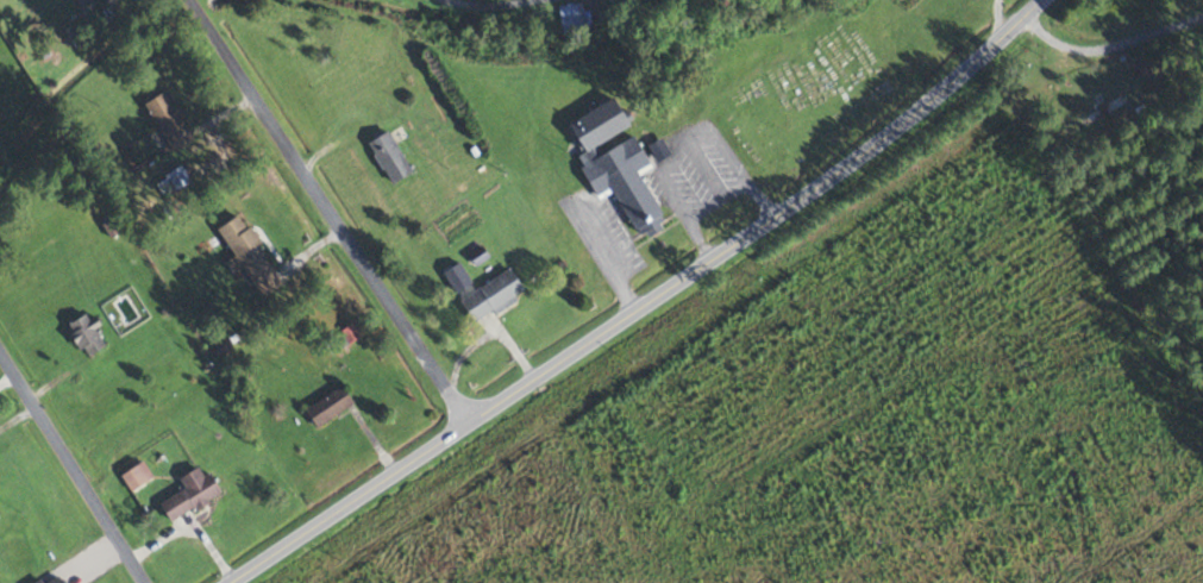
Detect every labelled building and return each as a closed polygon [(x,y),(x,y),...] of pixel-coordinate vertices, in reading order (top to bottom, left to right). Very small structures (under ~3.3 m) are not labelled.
[(558,7),(563,32),(585,27),(581,2),(558,7)] [(145,102),(171,153),(194,143),(168,92),(145,102)] [(1130,101),(1123,92),(1080,119),(1086,130),(1130,101)] [(571,120),(587,152),(578,156),(597,196),(615,189),(639,242),(666,228),(640,171),(652,165),(638,137),(600,155),(596,145),(632,128),(619,99),(571,120)] [(369,142),(390,184),(412,174),(391,131),(369,142)] [(255,282),(276,267),(239,214),(218,230),(255,282)] [(510,268),(476,289),(459,262),(444,271),(476,322),(526,292),(510,268)] [(89,321),(87,314),(68,324),(84,358),(107,347),(94,319),(89,321)] [(355,403),(342,385),(306,410),(319,430),(355,403)] [(212,474),(205,477),(199,468),(180,478),(186,489),(159,503),(170,522),(223,495),(212,474)]
